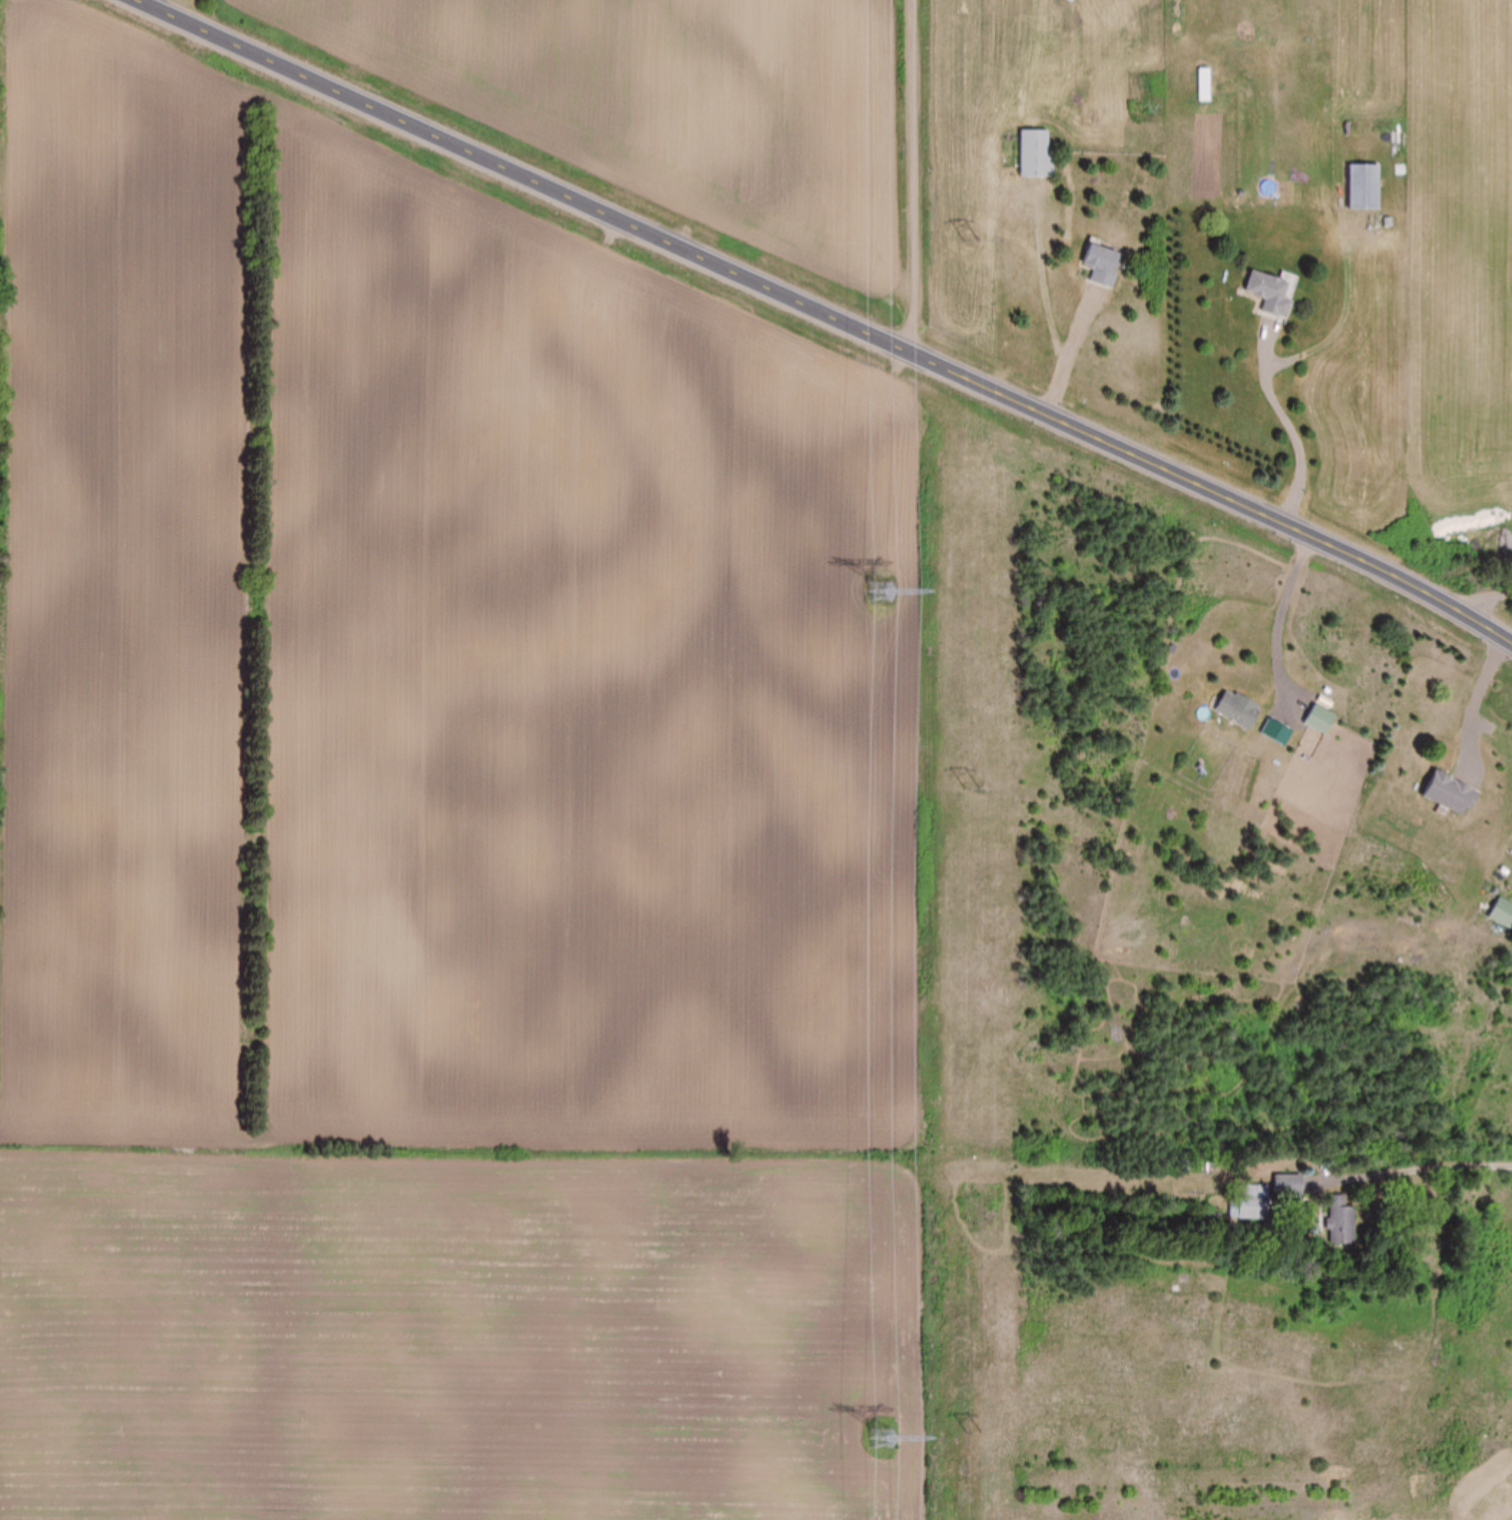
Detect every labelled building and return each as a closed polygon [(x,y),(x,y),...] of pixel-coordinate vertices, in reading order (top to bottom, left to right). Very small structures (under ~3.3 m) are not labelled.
[(1199,68),(1199,102),(1210,102),(1210,68),(1199,68)] [(1055,177),(1055,153),(1049,153),(1049,131),(1022,131),(1022,177),(1055,177)] [(1349,211),(1379,211),(1379,165),(1349,165),(1349,211)] [(1089,282),(1111,289),(1123,254),(1091,244),(1084,266),(1093,269),(1089,282)] [(1288,319),(1293,301),(1288,300),(1293,282),(1251,271),(1246,293),(1265,298),(1261,312),(1288,319)] [(1216,711),(1249,731),(1262,708),(1229,689),(1216,711)] [(1326,736),(1337,716),(1316,704),(1305,724),(1326,736)] [(1423,799),(1468,818),(1479,791),(1434,772),(1423,799)] [(1501,898),(1489,919),(1511,932),(1511,905),(1501,898)] [(1275,1196),(1303,1196),(1303,1175),(1275,1175),(1275,1196)] [(1268,1220),(1268,1185),(1230,1185),(1230,1220),(1268,1220)] [(1354,1244),(1355,1207),(1345,1207),(1345,1195),(1330,1195),(1329,1244),(1354,1244)]
